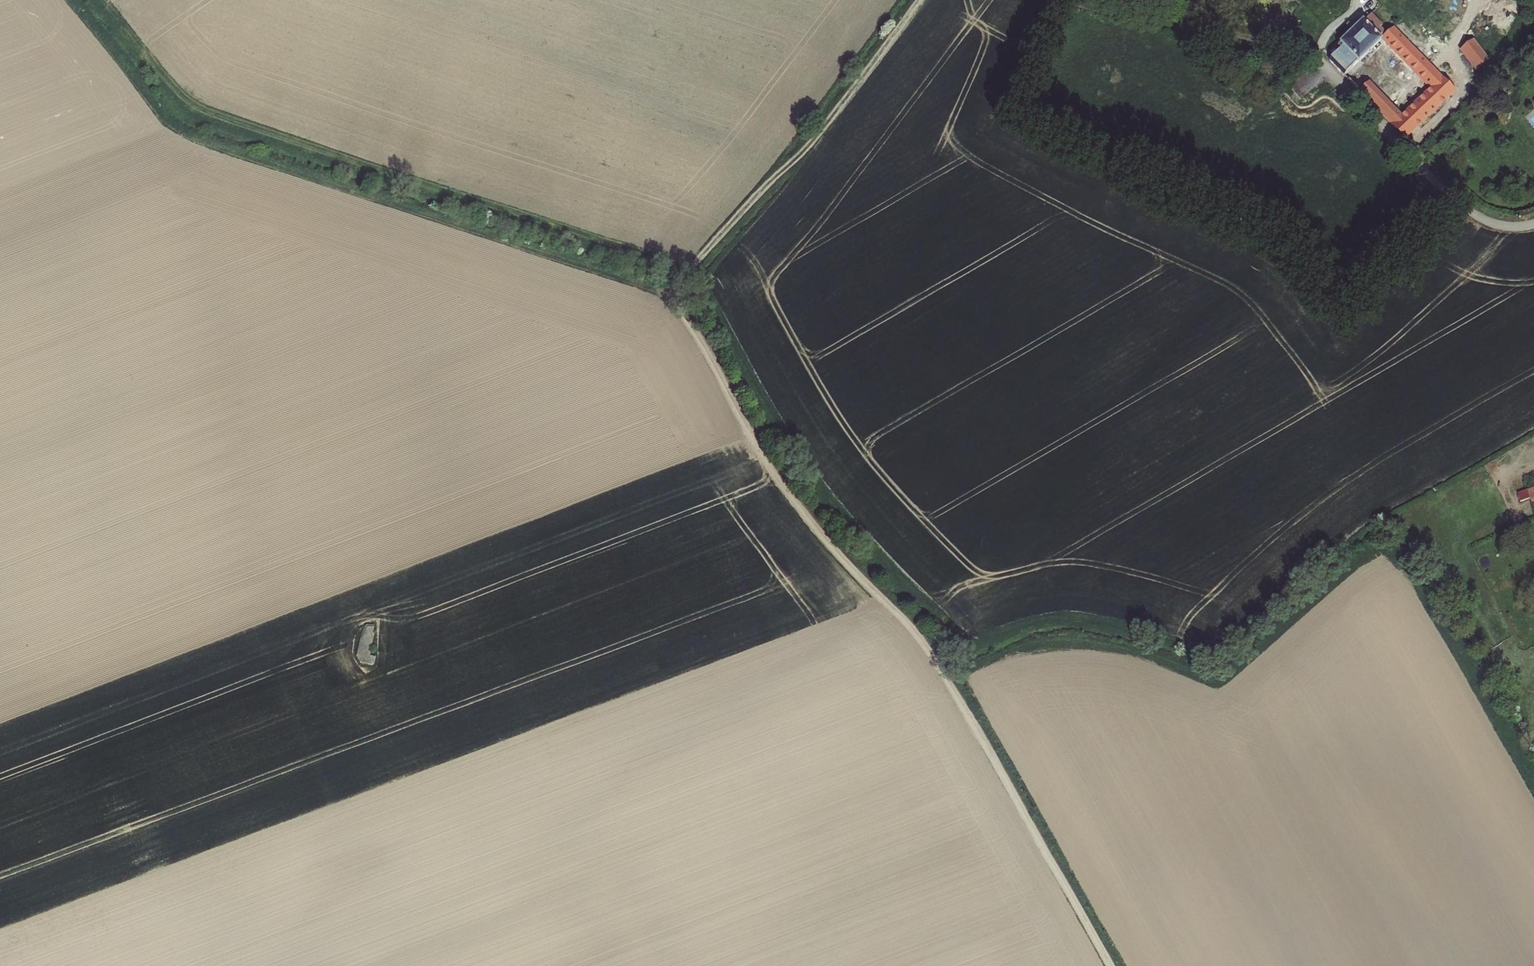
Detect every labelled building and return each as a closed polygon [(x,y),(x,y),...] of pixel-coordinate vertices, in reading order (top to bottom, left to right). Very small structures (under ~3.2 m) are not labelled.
[(1333,49),(1346,65),(1360,53),(1379,36),(1431,87),(1403,112),(1395,102),(1385,111),(1404,134),(1453,88),(1441,75),(1448,69),(1418,38),(1401,20),(1398,18),(1392,25),(1384,18),(1387,15),(1375,4),(1367,12),(1364,10),(1363,10),(1356,16),(1356,18),(1359,20),(1341,36),(1344,39),(1333,49)] [(1499,69),(1474,40),(1460,52),(1485,82),(1499,69)] [(1370,73),(1360,81),(1385,111),(1395,102),(1370,73)]
